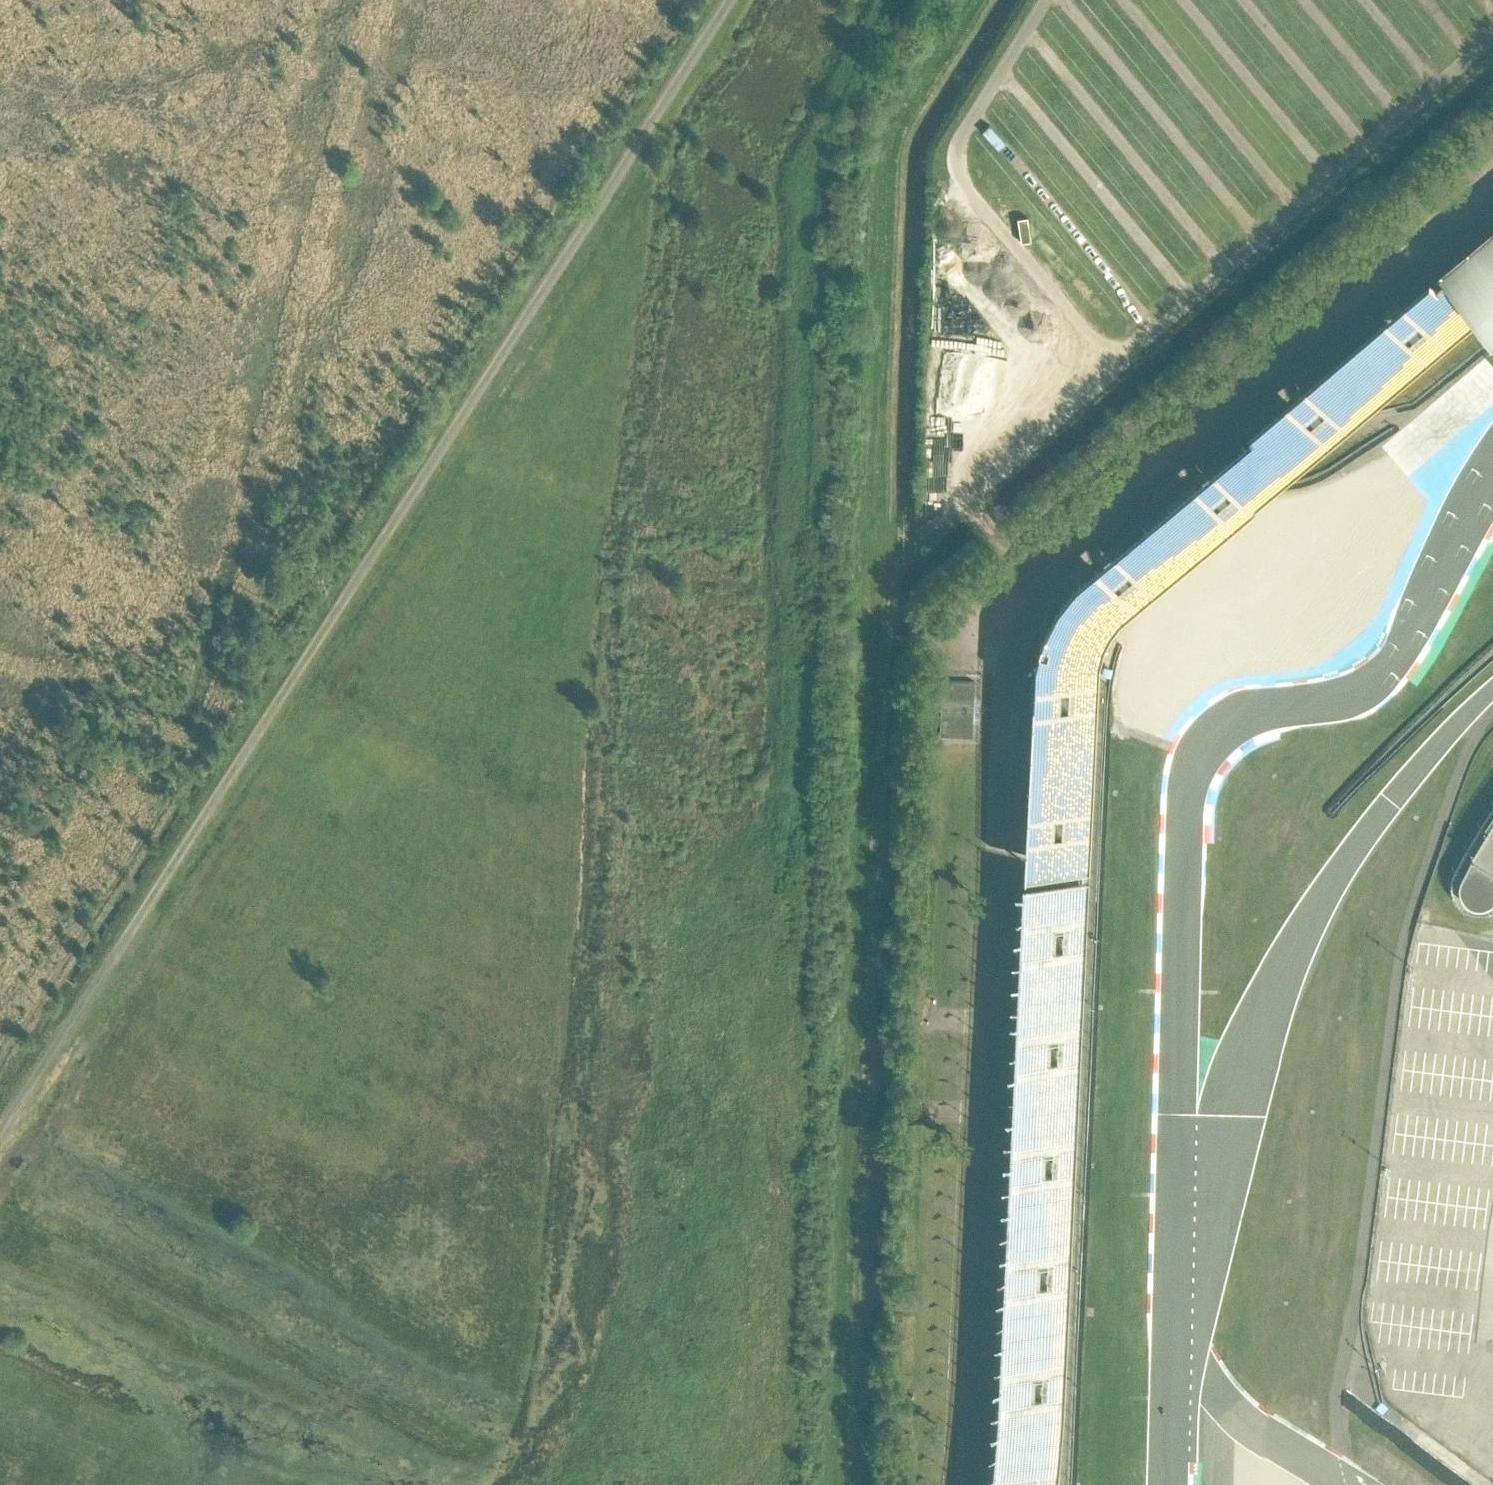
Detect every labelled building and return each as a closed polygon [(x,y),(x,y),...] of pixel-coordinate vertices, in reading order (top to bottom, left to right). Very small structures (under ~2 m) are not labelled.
[(1428,280),(1468,331),(1483,350),(1492,342),(1492,226),(1428,280)] [(1013,673),(1008,886),(1085,884),(1096,681),(1099,646),(1120,617),(1262,500),(1286,481),(1468,331),(1428,280),(1071,570),(1040,606),(1026,633),(1013,673)] [(974,680),(941,679),(939,733),(972,735),(974,680)] [(1474,874),(1473,877),(1472,880),(1472,882),(1472,885),(1473,888),(1475,890),(1477,892),(1480,893),(1483,894),(1485,894),(1488,893),(1491,892),(1492,890),(1492,842),(1474,874)] [(1085,884),(1008,886),(986,1376),(980,1482),(980,1484),(1052,1484),(1056,1451),(1085,884)]
